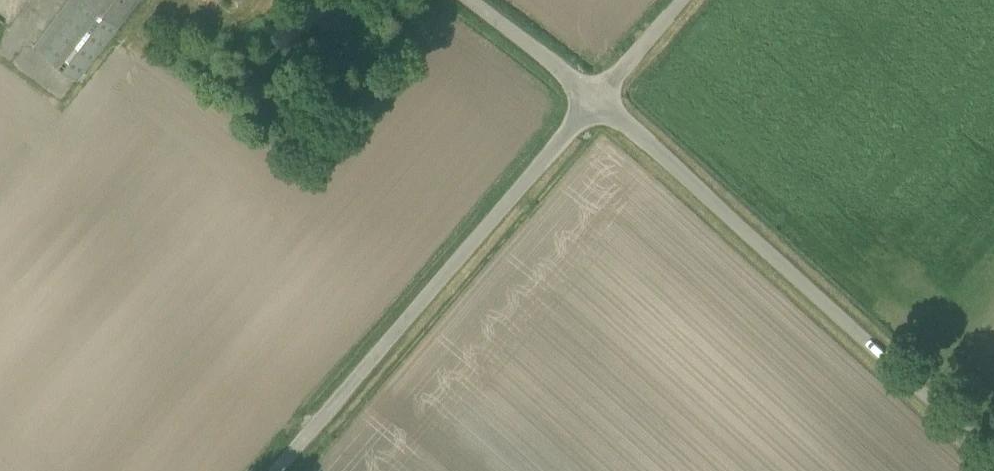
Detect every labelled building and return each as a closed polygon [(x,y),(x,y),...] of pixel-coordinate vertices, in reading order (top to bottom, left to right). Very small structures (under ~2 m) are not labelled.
[(33,45),(79,80),(140,0),(68,0),(33,45)]
